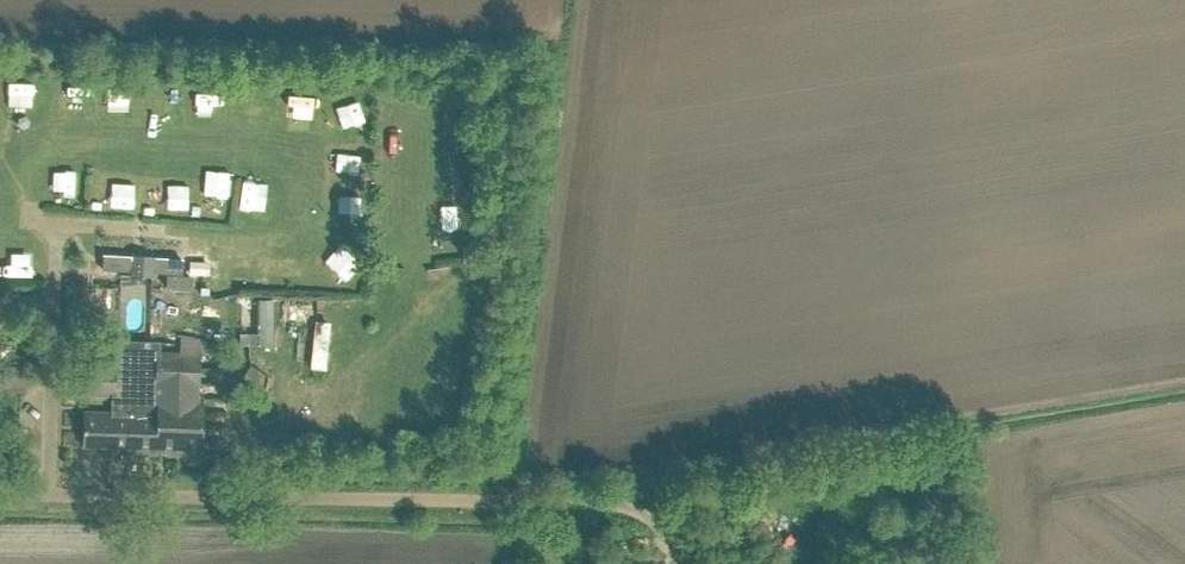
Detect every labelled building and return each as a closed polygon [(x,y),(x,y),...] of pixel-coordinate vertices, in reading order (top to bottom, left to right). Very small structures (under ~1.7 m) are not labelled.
[(134,257),(106,255),(105,270),(134,272),(134,257)] [(181,260),(153,258),(152,273),(181,275),(181,260)] [(189,273),(203,274),(204,263),(190,262),(189,273)] [(192,279),(166,277),(166,289),(191,291),(192,279)] [(273,300),(257,300),(257,348),(273,348),(273,300)] [(82,415),(82,447),(127,447),(127,450),(127,455),(158,455),(158,452),(165,452),(165,455),(185,456),(201,456),(201,451),(202,400),(199,399),(200,383),(200,353),(200,340),(184,340),(181,340),(181,353),(159,352),(159,340),(111,340),(111,371),(86,371),(86,395),(110,395),(109,416),(82,415)] [(252,390),(263,373),(249,364),(238,382),(252,390)]
